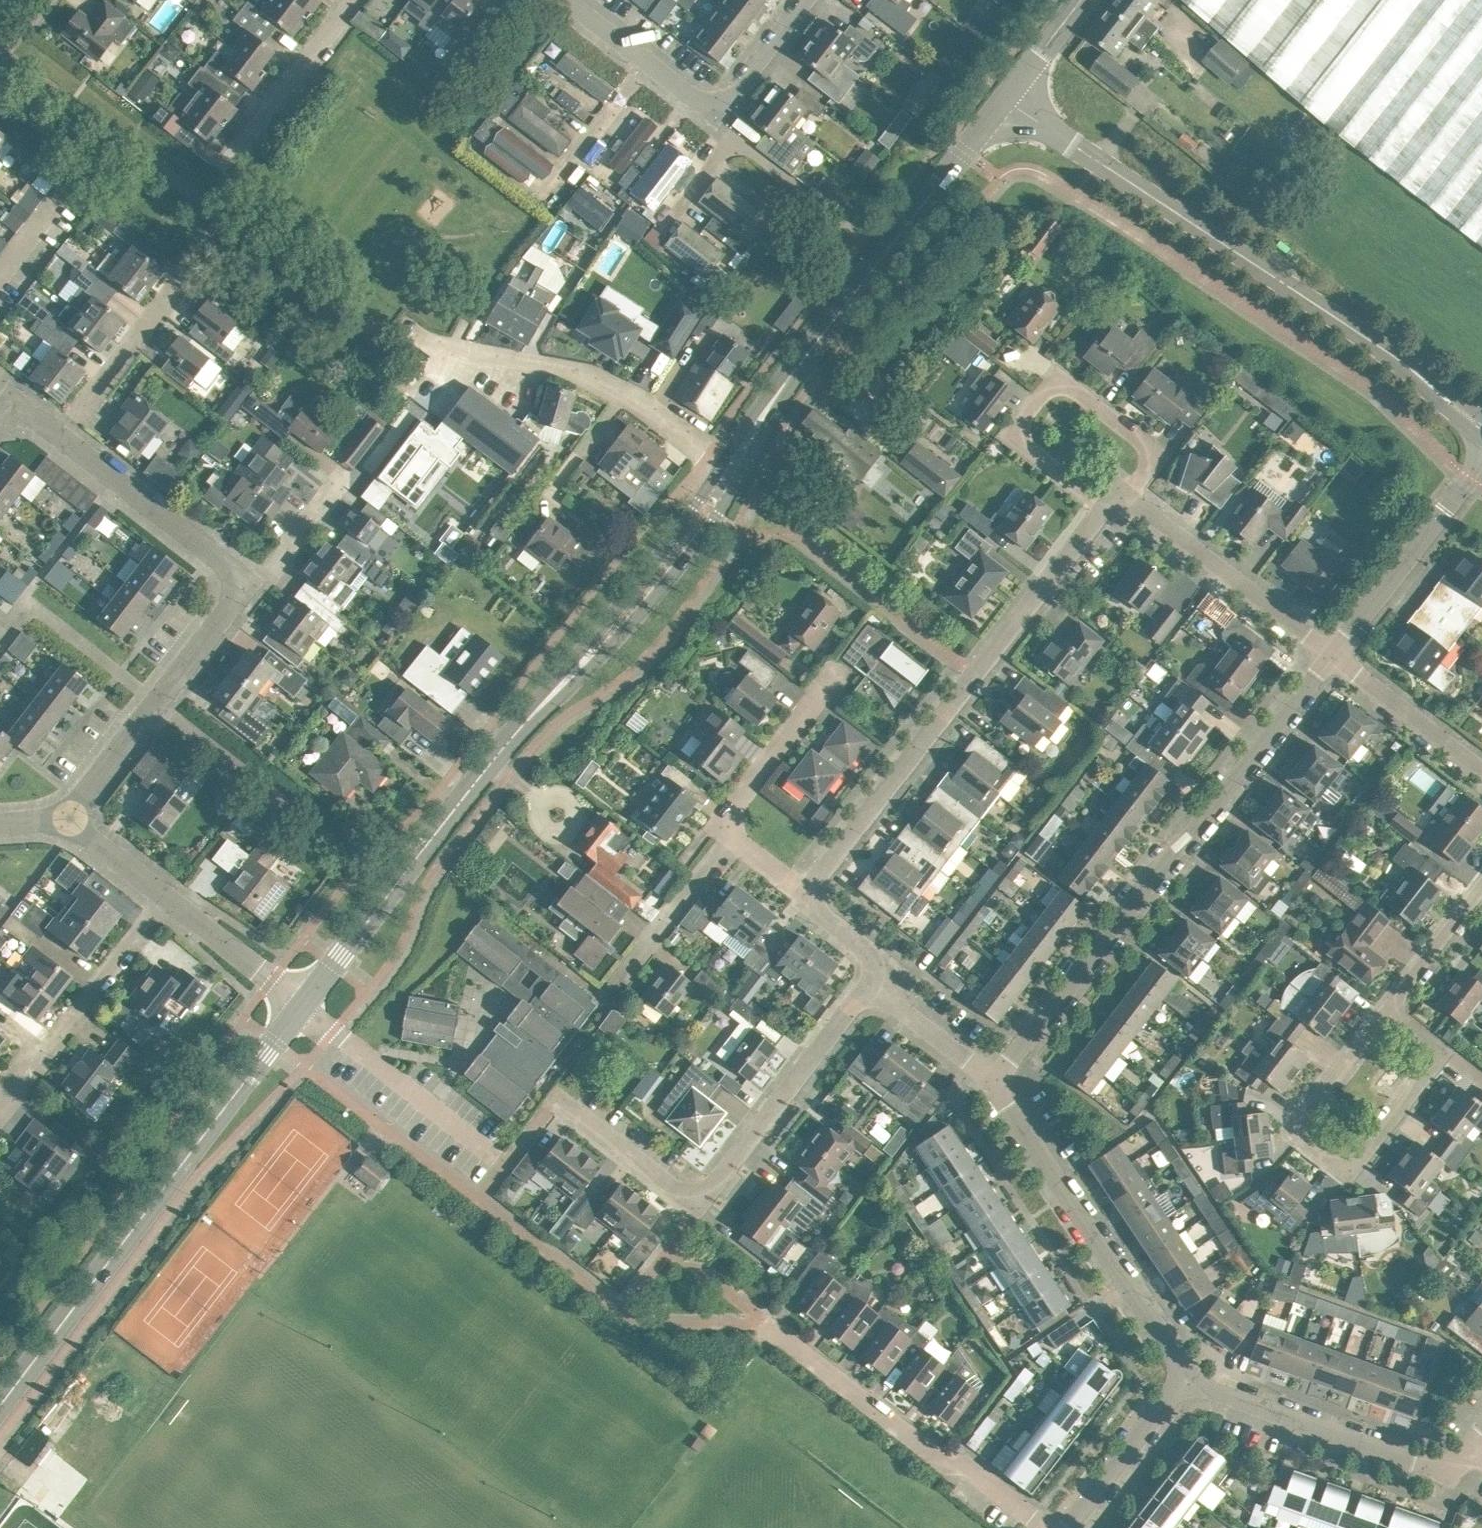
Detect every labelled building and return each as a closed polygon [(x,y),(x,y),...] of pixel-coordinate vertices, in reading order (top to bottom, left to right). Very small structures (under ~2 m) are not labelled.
[(231,4),(239,10),(245,2),(242,0),(241,0),(239,2),(236,0),(234,0),(231,4)] [(282,0),(268,0),(260,11),(293,37),(306,20),(282,0)] [(318,0),(282,0),(306,20),(320,2),(318,0)] [(438,0),(412,0),(428,12),(418,25),(427,32),(442,12),(434,5),(438,0)] [(468,18),(481,1),(480,0),(453,0),(443,13),(442,12),(427,32),(428,32),(434,24),(452,37),(449,41),(461,51),(480,27),(468,18)] [(633,2),(645,11),(645,12),(654,0),(634,0),(633,2)] [(672,10),(677,4),(675,3),(672,0),(661,0),(661,1),(648,17),(660,26),(672,10)] [(744,0),(722,0),(717,6),(744,28),(752,17),(754,19),(759,19),(762,14),(744,0)] [(762,14),(765,11),(763,7),(761,6),(766,0),(744,0),(762,14)] [(869,9),(904,36),(917,19),(906,11),(911,5),(905,0),(876,0),(869,9)] [(1160,2),(1158,0),(1116,0),(1110,7),(1150,41),(1161,28),(1148,17),(1160,2)] [(1481,239),(1481,0),(1184,0),(1481,239)] [(97,62),(114,39),(121,45),(136,26),(105,2),(91,20),(79,11),(61,34),(91,57),(97,62)] [(248,17),(254,8),(246,2),(245,2),(239,10),(248,17)] [(195,4),(189,12),(197,18),(203,9),(195,4)] [(717,6),(703,24),(731,45),(744,28),(717,6)] [(1150,41),(1110,7),(1089,34),(1117,57),(1130,40),(1143,50),(1150,41)] [(240,27),(248,17),(239,10),(232,21),(240,27)] [(386,31),(360,10),(352,20),(379,40),(386,31)] [(973,13),(963,26),(978,37),(987,24),(973,13)] [(864,16),(857,25),(867,33),(874,24),(864,16)] [(879,47),(871,41),(855,28),(847,38),(823,20),(809,38),(843,64),(843,63),(850,54),(858,61),(863,62),(867,61),(869,59),(879,47)] [(731,45),(703,24),(690,41),(718,62),(731,45)] [(261,69),(274,52),(245,29),(232,47),(265,73),(266,73),(261,69)] [(860,76),(843,63),(843,64),(809,38),(796,55),(819,73),(812,83),(838,104),(860,76)] [(168,41),(159,52),(170,60),(178,49),(168,41)] [(1222,42),(1206,61),(1232,83),(1232,82),(1239,88),(1254,71),(1247,65),(1248,64),(1222,42)] [(265,73),(232,47),(231,48),(236,53),(229,62),(216,52),(203,68),(211,74),(218,65),(251,91),(265,73)] [(1141,81),(1125,68),(1106,53),(1092,70),(1127,98),(1141,81)] [(615,91),(570,56),(558,71),(603,105),(615,91)] [(187,84),(198,92),(191,101),(195,105),(224,127),(237,109),(217,93),(224,84),(211,74),(203,68),(201,66),(187,84)] [(147,72),(138,84),(151,94),(160,81),(147,72)] [(519,79),(512,88),(521,96),(528,86),(519,79)] [(806,108),(774,83),(760,102),(793,127),(802,116),(806,119),(811,112),(817,117),(825,107),(814,98),(806,108)] [(120,85),(115,91),(122,96),(127,90),(120,85)] [(580,103),(563,90),(556,100),(573,112),(580,103)] [(505,115),(518,98),(508,91),(495,108),(505,115)] [(928,102),(915,92),(903,108),(915,118),(928,102)] [(224,127),(195,105),(191,101),(180,93),(167,110),(163,107),(152,120),(174,137),(184,125),(205,141),(219,124),(223,127),(224,127)] [(552,115),(528,96),(508,122),(559,162),(573,144),(546,123),(552,115)] [(806,137),(793,127),(760,102),(747,119),(769,136),(759,149),(756,146),(755,147),(782,168),(806,137)] [(487,118),(474,135),(484,142),(497,125),(487,118)] [(621,178),(659,132),(644,120),(607,166),(621,178)] [(902,131),(891,123),(877,141),(888,149),(902,131)] [(556,169),(506,130),(484,158),(525,189),(534,178),(543,186),(556,169)] [(0,132),(0,150),(9,139),(0,132)] [(1183,134),(1178,140),(1191,151),(1196,145),(1193,143),(1183,134)] [(644,169),(658,153),(648,145),(635,162),(640,165),(644,169)] [(696,168),(670,147),(632,196),(658,216),(696,168)] [(867,150),(851,170),(865,180),(880,160),(867,150)] [(634,198),(626,192),(641,174),(631,166),(618,183),(623,187),(617,195),(629,205),(634,198)] [(59,178),(45,168),(40,175),(53,185),(59,178)] [(719,181),(699,206),(742,240),(762,215),(724,185),(719,181)] [(840,212),(850,199),(830,183),(820,197),(840,212)] [(32,186),(23,197),(17,204),(30,214),(45,196),(32,186)] [(614,213),(580,186),(566,204),(600,232),(614,213)] [(16,233),(30,214),(17,204),(3,223),(16,233)] [(626,206),(612,231),(636,244),(650,219),(626,206)] [(102,208),(93,219),(101,225),(109,214),(102,208)] [(1284,223),(1290,214),(1281,209),(1275,217),(1284,223)] [(1039,257),(1048,245),(1061,228),(1047,217),(1025,246),(1039,257)] [(729,231),(713,218),(709,222),(705,227),(722,240),(726,236),(729,231)] [(164,271),(138,251),(146,242),(121,222),(112,233),(130,247),(119,261),(151,287),(164,271)] [(730,261),(684,225),(666,249),(700,276),(707,281),(715,271),(719,274),(730,261)] [(653,228),(645,239),(659,253),(665,246),(666,244),(658,237),(661,234),(653,228)] [(749,246),(732,233),(728,238),(725,243),(741,256),(745,251),(749,246)] [(496,306),(487,321),(527,344),(547,310),(540,306),(550,290),(557,295),(565,282),(554,259),(531,246),(522,258),(537,266),(544,270),(539,278),(532,274),(527,283),(532,286),(534,287),(527,299),(521,295),(510,314),(496,306)] [(151,287),(119,261),(106,278),(88,264),(81,273),(106,293),(114,283),(139,302),(151,287)] [(537,266),(532,274),(539,278),(544,270),(537,266)] [(696,275),(691,282),(710,297),(725,278),(719,274),(715,271),(707,281),(706,283),(696,275)] [(124,321),(99,302),(106,293),(81,273),(72,284),(80,290),(69,305),(79,313),(111,338),(124,321)] [(497,304),(496,306),(510,314),(521,295),(527,299),(534,287),(532,286),(527,283),(514,276),(508,287),(507,287),(497,304)] [(1032,343),(1059,307),(1053,302),(1054,300),(1054,295),(1050,291),(1044,292),(1043,294),(1036,289),(1019,311),(1016,309),(1006,322),(1032,343)] [(657,326),(639,315),(633,324),(616,313),(618,310),(601,299),(599,302),(597,301),(580,328),(595,338),(592,343),(608,353),(611,348),(623,356),(639,332),(649,339),(657,326)] [(682,299),(652,344),(673,358),(702,313),(682,299)] [(247,331),(222,313),(207,300),(194,317),(202,323),(192,336),(226,363),(233,354),(231,352),(247,331)] [(712,328),(722,311),(712,305),(702,322),(712,328)] [(978,307),(958,333),(964,338),(974,325),(984,312),(978,307)] [(111,338),(79,313),(67,328),(48,314),(41,323),(67,343),(75,333),(100,353),(111,338)] [(85,372),(60,352),(67,343),(41,323),(32,335),(51,350),(41,363),(41,364),(72,389),(85,372)] [(998,343),(974,325),(964,338),(980,351),(988,356),(998,343)] [(1140,367),(1158,344),(1140,330),(1131,341),(1113,326),(1099,345),(1094,341),(1083,357),(1108,376),(1119,362),(1124,365),(1128,360),(1139,369),(1140,367)] [(8,338),(9,338),(0,331),(0,349),(8,338)] [(980,351),(964,338),(958,333),(949,345),(971,362),(980,351)] [(697,363),(675,397),(709,419),(731,384),(727,381),(749,353),(723,334),(710,352),(706,349),(697,363)] [(222,369),(209,359),(179,336),(166,352),(174,358),(164,371),(186,389),(194,379),(206,389),(222,369)] [(274,340),(261,358),(271,366),(285,348),(274,340)] [(1158,344),(1140,367),(1146,372),(1164,349),(1158,344)] [(72,389),(41,364),(41,363),(32,356),(20,372),(61,403),(72,389)] [(1237,379),(1282,423),(1293,412),(1248,368),(1237,379)] [(982,433),(1014,392),(993,376),(984,369),(970,387),(979,394),(962,417),(982,433)] [(1206,405),(1181,385),(1176,392),(1151,372),(1133,396),(1136,398),(1133,401),(1147,411),(1149,408),(1169,424),(1176,415),(1191,426),(1206,405)] [(484,398),(469,386),(461,397),(476,409),(484,398)] [(577,413),(570,411),(574,395),(548,387),(539,419),(530,412),(520,425),(537,438),(546,425),(582,435),(588,426),(589,421),(588,417),(585,414),(580,413),(577,413)] [(139,454),(166,419),(134,394),(116,417),(121,421),(112,433),(139,454)] [(339,430),(323,418),(307,405),(305,407),(298,401),(285,404),(276,416),(250,395),(240,409),(273,434),(283,422),(289,427),(288,428),(321,453),(339,430)] [(374,440),(391,453),(425,411),(408,397),(374,440)] [(458,433),(476,409),(461,397),(442,421),(458,433)] [(512,475),(539,440),(537,438),(520,425),(484,398),(476,409),(458,433),(465,439),(476,447),(510,473),(512,475)] [(881,453),(849,429),(845,434),(814,409),(800,426),(832,451),(819,466),(851,491),(860,480),(872,488),(883,474),(871,466),(881,453)] [(351,468),(383,427),(371,418),(339,458),(351,468)] [(421,422),(377,479),(415,508),(427,492),(421,487),(440,462),(450,469),(462,454),(457,450),(465,439),(458,433),(442,421),(434,432),(421,422)] [(610,453),(600,465),(619,480),(619,479),(636,492),(627,502),(644,515),(661,493),(646,481),(666,455),(628,426),(608,451),(610,453)] [(288,475),(281,470),(291,458),(263,436),(234,473),(279,508),(291,492),(281,485),(288,475)] [(217,440),(209,450),(222,461),(230,451),(217,440)] [(901,461),(946,498),(961,480),(916,442),(901,461)] [(1240,482),(1230,474),(1236,468),(1213,444),(1212,445),(1212,446),(1205,458),(1189,453),(1179,486),(1180,487),(1180,486),(1192,493),(1194,490),(1220,509),(1240,482)] [(33,473),(10,456),(2,466),(0,464),(0,477),(21,493),(34,475),(35,475),(33,473)] [(42,480),(55,463),(46,456),(33,473),(35,475),(34,475),(42,480)] [(1352,459),(1343,471),(1354,479),(1363,467),(1352,459)] [(583,461),(578,467),(592,477),(597,471),(583,461)] [(50,487),(64,470),(55,463),(42,480),(50,487)] [(172,495),(184,479),(186,476),(171,464),(156,483),(172,495)] [(72,476),(64,470),(50,487),(59,494),(72,476)] [(279,508),(234,473),(228,482),(219,475),(208,491),(204,496),(219,508),(223,503),(254,526),(264,513),(271,518),(279,508)] [(67,500),(81,483),(72,476),(59,494),(67,500)] [(0,477),(0,506),(7,511),(21,493),(0,477)] [(76,507),(89,489),(81,483),(67,500),(76,507)] [(85,513),(98,496),(89,489),(76,507),(85,513)] [(1283,519),(1249,492),(1225,523),(1244,538),(1248,533),(1257,539),(1267,525),(1285,539),(1306,512),(1295,503),(1283,519)] [(1033,534),(1050,511),(1027,493),(1006,520),(995,512),(989,520),(967,503),(958,515),(987,537),(995,526),(1024,549),(1034,536),(1032,534),(1033,534)] [(367,545),(380,527),(387,518),(367,503),(360,512),(351,505),(338,523),(349,531),(342,540),(369,561),(370,560),(376,552),(367,545)] [(943,503),(935,514),(943,520),(951,509),(943,503)] [(98,524),(108,511),(101,505),(91,519),(98,524)] [(70,532),(81,518),(73,513),(63,526),(70,532)] [(600,539),(575,519),(566,531),(548,518),(527,546),(556,569),(565,556),(579,567),(600,539)] [(499,521),(489,534),(503,544),(513,531),(499,521)] [(442,543),(433,555),(449,567),(458,556),(451,550),(463,534),(451,525),(439,541),(442,543)] [(90,535),(83,529),(73,542),(80,548),(90,535)] [(971,618),(1006,572),(985,555),(992,546),(969,529),(954,548),(972,561),(944,597),(971,618)] [(57,549),(66,537),(59,531),(50,543),(57,549)] [(919,535),(911,545),(921,553),(929,543),(919,535)] [(1323,598),(1350,562),(1356,555),(1330,535),(1317,552),(1301,540),(1282,565),(1297,577),(1296,578),(1323,598)] [(391,576),(370,560),(369,561),(342,540),(336,548),(325,540),(312,557),(350,586),(350,587),(356,591),(367,577),(382,588),(391,576)] [(70,561),(80,548),(73,542),(62,555),(70,561)] [(46,563),(57,549),(50,543),(39,558),(46,563)] [(170,576),(178,566),(154,547),(140,565),(171,589),(177,581),(170,576)] [(1467,552),(1447,578),(1443,575),(1433,588),(1472,618),(1481,606),(1481,564),(1467,552)] [(350,587),(350,586),(312,557),(299,573),(311,583),(305,592),(315,600),(337,616),(343,608),(356,591),(350,587)] [(507,558),(495,559),(496,574),(508,573),(507,558)] [(1162,609),(1151,601),(1166,581),(1156,574),(1155,566),(1148,567),(1137,560),(1114,590),(1143,611),(1154,620),(1144,632),(1159,643),(1180,616),(1165,605),(1162,609)] [(171,589),(140,565),(126,583),(150,602),(158,592),(164,597),(171,589)] [(51,584),(62,571),(54,566),(44,578),(51,584)] [(28,586),(39,573),(31,567),(21,580),(28,586)] [(18,599),(28,586),(21,580),(11,593),(18,599)] [(143,612),(150,602),(126,583),(111,601),(142,625),(149,617),(143,612)] [(345,623),(337,616),(315,600),(305,592),(300,597),(296,598),(292,595),(279,612),(307,634),(315,640),(317,641),(329,626),(338,632),(345,623)] [(824,633),(840,612),(814,592),(799,611),(800,612),(787,629),(813,650),(826,634),(824,633)] [(142,625),(111,601),(97,620),(122,638),(130,628),(136,633),(142,625)] [(1438,663),(1456,640),(1416,610),(1406,623),(1410,626),(1390,651),(1442,692),(1455,675),(1438,663)] [(302,657),(315,640),(307,634),(279,612),(266,629),(275,636),(268,645),(284,657),(291,662),(297,667),(304,658),(302,657)] [(764,637),(735,615),(727,626),(755,648),(764,637)] [(1265,656),(1247,642),(1254,633),(1233,617),(1221,633),(1222,639),(1232,647),(1223,659),(1226,661),(1251,681),(1261,668),(1258,666),(1265,656)] [(390,619),(382,630),(392,638),(401,628),(390,619)] [(1078,673),(1103,641),(1079,622),(1069,634),(1063,642),(1054,635),(1035,659),(1047,668),(1047,672),(1053,676),(1057,676),(1065,682),(1075,670),(1078,673)] [(928,670),(891,642),(891,643),(867,624),(850,646),(851,647),(854,643),(865,651),(862,655),(866,662),(868,659),(874,664),(870,669),(894,708),(898,701),(899,702),(915,680),(917,682),(918,683),(928,670)] [(784,634),(776,643),(791,656),(799,647),(784,634)] [(427,645),(402,676),(432,698),(449,676),(471,694),(494,665),(501,656),(476,636),(453,666),(427,645)] [(15,655),(25,642),(18,637),(8,650),(15,655)] [(381,639),(375,647),(382,653),(389,645),(381,639)] [(307,679),(269,650),(269,651),(285,663),(278,672),(249,650),(231,673),(256,692),(268,677),(293,697),(307,679)] [(765,691),(778,673),(748,650),(738,662),(750,671),(727,702),(756,724),(759,721),(766,718),(765,713),(776,699),(765,691)] [(1162,654),(1156,662),(1164,668),(1170,660),(1162,654)] [(4,655),(0,660),(0,674),(1,674),(11,661),(4,655)] [(1251,681),(1226,661),(1223,659),(1214,671),(1204,663),(1197,664),(1185,679),(1205,695),(1212,686),(1231,701),(1238,691),(1241,694),(1251,681)] [(88,682),(58,660),(51,669),(54,672),(47,681),(73,701),(88,682)] [(380,660),(373,669),(378,673),(385,672),(389,667),(380,660)] [(1135,660),(1128,669),(1141,679),(1148,670),(1135,660)] [(349,671),(341,681),(351,689),(359,679),(349,671)] [(270,728),(250,712),(262,697),(256,692),(231,673),(213,697),(242,719),(235,728),(219,715),(218,716),(257,745),(270,728)] [(1057,720),(1069,704),(1051,690),(1048,694),(1024,676),(1014,689),(1021,694),(1016,699),(1020,702),(1013,711),(1009,708),(1000,720),(1034,746),(1043,735),(1048,739),(1061,723),(1057,720)] [(1208,702),(1208,701),(1178,679),(1161,701),(1173,711),(1164,723),(1198,749),(1207,738),(1204,736),(1212,726),(1198,715),(1208,702)] [(73,701),(47,681),(39,692),(35,689),(29,696),(59,719),(73,701)] [(389,770),(356,743),(363,735),(381,750),(389,741),(373,728),(363,720),(365,717),(343,700),(345,698),(334,689),(316,712),(320,716),(327,708),(352,728),(346,735),(343,732),(323,757),(311,773),(344,799),(362,776),(375,786),(371,790),(373,791),(389,770)] [(448,723),(433,710),(425,704),(423,706),(405,691),(378,726),(401,745),(416,726),(434,741),(448,723)] [(59,719),(29,696),(22,705),(26,708),(19,718),(45,738),(59,719)] [(1370,714),(1367,718),(1346,702),(1332,720),(1361,742),(1368,734),(1379,734),(1385,726),(1370,714)] [(731,747),(744,730),(714,707),(695,732),(704,739),(690,758),(722,782),(742,756),(731,747)] [(45,738),(19,718),(11,728),(7,725),(1,732),(1,733),(13,743),(30,756),(45,738)] [(1361,742),(1332,720),(1319,737),(1348,760),(1361,742)] [(818,803),(841,773),(839,771),(845,763),(849,766),(868,741),(843,721),(823,746),(826,748),(820,756),(811,749),(788,780),(818,803)] [(1198,749),(1164,723),(1155,735),(1142,725),(1125,747),(1135,755),(1157,772),(1161,766),(1161,761),(1153,755),(1156,751),(1179,769),(1187,758),(1190,760),(1198,749)] [(1,732),(0,732),(0,760),(13,743),(1,733),(1,732)] [(999,732),(992,741),(1002,748),(1006,743),(1005,736),(999,732)] [(1111,750),(1118,741),(1108,734),(1101,743),(1111,750)] [(1019,768),(976,735),(968,745),(974,750),(962,765),(999,794),(1009,802),(1020,787),(1010,780),(1019,768)] [(1342,767),(1329,757),(1313,744),(1299,762),(1328,785),(1329,784),(1342,767)] [(1395,769),(1403,758),(1396,753),(1388,763),(1395,769)] [(1171,783),(1157,772),(1135,755),(1128,765),(1137,772),(1130,782),(1157,803),(1166,791),(1163,789),(1169,782),(1170,784),(1171,783)] [(185,804),(172,794),(187,775),(162,756),(141,783),(154,793),(137,815),(162,834),(185,804)] [(1106,764),(1097,757),(1089,766),(1098,773),(1106,764)] [(600,766),(593,761),(575,783),(583,788),(600,766)] [(1328,785),(1299,762),(1285,780),(1315,802),(1321,795),(1334,805),(1342,794),(1329,784),(1328,785)] [(665,841),(697,800),(688,793),(696,784),(669,763),(661,774),(668,779),(637,819),(665,841)] [(1388,779),(1395,769),(1388,763),(1381,773),(1388,779)] [(999,794),(962,765),(950,780),(944,776),(936,786),(979,820),(999,794)] [(1157,803),(1130,782),(1121,793),(1113,787),(1107,795),(1115,801),(1139,820),(1145,813),(1147,815),(1157,803)] [(1084,792),(1075,785),(1067,795),(1076,802),(1084,792)] [(979,820),(936,786),(928,796),(934,801),(922,816),(960,845),(979,820)] [(1318,817),(1309,810),(1280,787),(1277,791),(1274,788),(1265,800),(1268,802),(1266,805),(1295,828),(1301,820),(1310,827),(1318,817)] [(1481,828),(1481,810),(1462,795),(1461,797),(1448,787),(1430,811),(1442,820),(1439,824),(1437,823),(1425,838),(1459,864),(1468,851),(1466,849),(1481,828)] [(1069,810),(1076,802),(1067,795),(1060,803),(1069,810)] [(1362,811),(1370,801),(1363,796),(1355,806),(1362,811)] [(1134,827),(1139,820),(1115,801),(1100,820),(1127,841),(1137,829),(1134,827)] [(1295,828),(1266,805),(1264,807),(1261,805),(1252,816),(1255,819),(1252,823),(1282,845),(1295,828)] [(1354,821),(1362,811),(1355,806),(1347,816),(1354,821)] [(245,807),(234,822),(245,831),(257,816),(245,807)] [(1030,809),(1026,814),(1033,819),(1036,814),(1030,809)] [(1420,832),(1397,814),(1388,825),(1412,843),(1420,832)] [(613,874),(627,857),(621,852),(631,840),(601,815),(576,847),(596,863),(587,874),(613,895),(628,906),(631,908),(641,896),(613,874)] [(960,845),(922,816),(910,831),(905,827),(897,837),(940,871),(960,845)] [(1127,841),(1100,820),(1085,839),(1110,858),(1116,851),(1118,853),(1127,841)] [(1054,830),(1045,823),(1038,833),(1047,840),(1054,830)] [(647,830),(642,836),(653,844),(657,839),(647,830)] [(1276,853),(1262,842),(1247,830),(1233,847),(1262,870),(1276,853)] [(1016,831),(1008,842),(1018,849),(1026,839),(1016,831)] [(1040,849),(1047,840),(1038,833),(1031,842),(1040,849)] [(940,871),(897,837),(889,847),(895,852),(883,867),(920,896),(940,871)] [(1329,854),(1337,844),(1330,838),(1322,848),(1329,854)] [(1105,865),(1110,858),(1085,839),(1071,858),(1098,879),(1107,867),(1105,865)] [(273,880),(276,877),(264,868),(275,854),(260,843),(249,857),(228,840),(213,860),(228,841),(238,849),(228,863),(238,871),(224,889),(263,920),(286,890),(273,880)] [(1008,842),(1000,852),(1010,860),(1018,849),(1008,842)] [(1389,888),(1381,898),(1387,902),(1386,903),(1412,924),(1423,909),(1425,911),(1430,905),(1428,903),(1439,889),(1432,884),(1441,871),(1427,860),(1405,843),(1394,856),(1412,870),(1394,892),(1389,888)] [(1270,876),(1262,870),(1233,847),(1231,850),(1228,847),(1219,859),(1222,861),(1219,865),(1248,888),(1252,884),(1259,890),(1270,876)] [(957,865),(975,881),(988,866),(969,851),(957,865)] [(1319,866),(1306,856),(1300,864),(1313,875),(1319,866)] [(1098,879),(1071,858),(1056,878),(1066,886),(1082,898),(1083,897),(1081,896),(1086,889),(1089,891),(1098,879)] [(998,859),(990,869),(998,875),(1006,865),(998,859)] [(119,915),(82,886),(90,876),(71,861),(55,881),(79,899),(70,911),(103,936),(119,915)] [(567,861),(558,873),(568,880),(578,868),(567,861)] [(920,896),(883,867),(871,882),(865,878),(857,889),(900,922),(910,909),(918,916),(928,902),(920,896)] [(1018,872),(1012,867),(1004,876),(1011,881),(1018,872)] [(620,926),(600,911),(613,895),(587,874),(586,873),(585,874),(586,875),(574,891),(570,888),(560,901),(557,898),(549,908),(562,918),(567,911),(596,934),(592,940),(588,937),(576,953),(594,967),(606,951),(603,948),(607,942),(608,943),(609,942),(608,942),(620,926)] [(1004,891),(1011,881),(1004,876),(997,886),(1004,891)] [(1248,899),(1244,896),(1218,876),(1205,894),(1234,917),(1248,899)] [(1296,896),(1304,886),(1298,882),(1290,892),(1296,896)] [(979,885),(971,895),(979,901),(987,890),(979,885)] [(730,933),(755,901),(736,887),(718,909),(709,902),(705,906),(702,910),(694,904),(680,923),(693,934),(698,927),(703,931),(712,919),(730,933)] [(1367,948),(1388,920),(1346,887),(1337,897),(1358,913),(1327,953),(1366,983),(1377,969),(1383,961),(1367,948)] [(1070,927),(1085,908),(1061,889),(1046,909),(1070,927)] [(706,892),(699,901),(705,906),(709,902),(712,897),(706,892)] [(1288,906),(1296,896),(1290,892),(1282,902),(1288,906)] [(1234,917),(1205,894),(1203,896),(1200,894),(1191,905),(1194,908),(1191,912),(1220,934),(1234,917)] [(960,925),(979,901),(971,895),(952,919),(960,925)] [(755,940),(774,916),(755,901),(730,933),(723,943),(745,960),(743,962),(753,970),(768,949),(755,940)] [(8,908),(0,902),(0,919),(8,908)] [(103,936),(70,911),(61,924),(33,903),(19,921),(37,935),(41,939),(49,929),(86,957),(103,936)] [(989,910),(983,905),(975,915),(982,920),(989,910)] [(1055,946),(1070,927),(1046,909),(1031,928),(1055,946)] [(561,972),(486,914),(477,926),(476,925),(464,939),(465,940),(456,952),(500,986),(509,975),(510,975),(521,962),(543,979),(551,985),(561,972)] [(19,921),(11,915),(2,926),(28,947),(37,935),(19,921)] [(967,939),(982,920),(975,915),(961,934),(967,939)] [(1214,942),(1201,931),(1185,919),(1182,923),(1179,920),(1170,932),(1173,934),(1171,937),(1201,959),(1214,942)] [(1274,948),(1291,926),(1284,921),(1267,942),(1274,948)] [(1041,965),(1055,946),(1031,928),(1016,947),(1041,965)] [(680,938),(673,932),(666,941),(673,947),(680,938)] [(953,958),(967,939),(961,934),(946,953),(953,958)] [(794,982),(818,950),(799,935),(781,959),(768,949),(753,970),(762,977),(765,973),(776,981),(782,973),(794,982)] [(1201,959),(1171,937),(1170,939),(1167,936),(1158,948),(1161,951),(1158,954),(1187,977),(1201,959)] [(933,941),(927,949),(937,956),(942,949),(933,941)] [(1258,969),(1274,948),(1267,942),(1251,964),(1258,969)] [(71,977),(33,947),(16,969),(54,998),(71,977)] [(1026,984),(1041,965),(1016,947),(1002,966),(1026,984)] [(819,989),(837,965),(818,950),(794,982),(812,996),(803,1008),(813,1016),(828,996),(819,989)] [(946,967),(953,958),(946,953),(939,961),(946,967)] [(1194,1006),(1171,987),(1177,979),(1153,961),(1138,980),(1162,999),(1185,1017),(1194,1006)] [(1344,982),(1341,979),(1325,967),(1320,963),(1315,969),(1312,973),(1307,974),(1303,976),(1299,979),(1296,982),(1292,986),(1337,1020),(1350,1003),(1339,994),(1341,991),(1341,986),(1344,982)] [(666,1016),(692,983),(666,964),(657,976),(659,977),(643,998),(647,1001),(640,1009),(641,1012),(653,1021),(656,1021),(662,1013),(666,1016)] [(1241,991),(1258,969),(1251,964),(1234,985),(1241,991)] [(181,1019),(206,988),(182,969),(174,979),(156,965),(147,976),(149,978),(141,987),(140,986),(127,1002),(157,1025),(169,1010),(181,1019)] [(1011,1003),(1026,984),(1002,966),(987,985),(1011,1003)] [(945,968),(938,978),(954,990),(962,980),(945,968)] [(16,969),(0,990),(0,992),(37,1021),(54,998),(16,969)] [(726,988),(702,969),(694,979),(718,999),(726,988)] [(1461,971),(1452,983),(1454,985),(1438,1005),(1461,1023),(1480,998),(1481,1000),(1481,987),(1461,971)] [(569,1028),(545,1059),(512,1033),(517,1026),(508,1019),(503,1025),(499,1022),(499,1023),(502,1026),(497,1032),(494,1029),(493,1030),(497,1033),(480,1055),(489,1062),(497,1052),(536,1083),(597,1005),(591,1000),(593,997),(561,972),(551,985),(543,979),(533,992),(536,995),(532,1000),(569,1028)] [(1147,1018),(1162,999),(1138,980),(1123,999),(1147,1018)] [(996,1023),(1011,1003),(987,985),(972,1004),(996,1023)] [(1226,1010),(1241,991),(1234,985),(1219,1005),(1226,1010)] [(1337,1020),(1292,986),(1290,989),(1288,993),(1286,997),(1285,1001),(1285,1006),(1281,1003),(1273,997),(1265,1008),(1277,1018),(1298,1034),(1306,1024),(1323,1038),(1337,1020)] [(455,1036),(458,1018),(457,1018),(460,1005),(409,996),(407,1009),(406,1008),(402,1026),(403,1027),(401,1040),(451,1049),(454,1036),(455,1036)] [(777,1049),(759,1036),(770,1022),(763,1016),(738,997),(730,1008),(744,1019),(726,1041),(736,1049),(726,1062),(749,1080),(765,1060),(767,1061),(777,1049)] [(545,1059),(569,1028),(532,1000),(528,1005),(521,999),(506,1018),(508,1019),(517,1026),(512,1033),(545,1059)] [(1132,1037),(1147,1018),(1123,999),(1108,1018),(1132,1037)] [(1202,1030),(1214,1016),(1207,1010),(1196,1025),(1202,1030)] [(1118,1056),(1132,1037),(1108,1018),(1094,1037),(1118,1056)] [(1308,1057),(1291,1044),(1298,1034),(1277,1018),(1264,1035),(1274,1043),(1267,1053),(1266,1053),(1294,1075),(1308,1057)] [(1195,1040),(1202,1030),(1196,1025),(1189,1034),(1195,1040)] [(1448,1030),(1442,1037),(1453,1046),(1459,1038),(1448,1030)] [(0,1031),(0,1048),(9,1037),(0,1031)] [(1103,1075),(1118,1056),(1094,1037),(1079,1056),(1103,1075)] [(90,1106),(116,1072),(122,1076),(138,1055),(119,1040),(103,1060),(90,1050),(63,1085),(66,1087),(65,1089),(68,1092),(70,1090),(90,1106)] [(1294,1075),(1266,1053),(1267,1053),(1251,1040),(1242,1051),(1248,1055),(1234,1073),(1258,1091),(1261,1087),(1267,1087),(1269,1084),(1281,1093),(1294,1075)] [(882,1097),(912,1058),(892,1043),(882,1055),(867,1043),(847,1069),(882,1097)] [(527,1095),(536,1083),(497,1052),(489,1062),(480,1055),(479,1054),(464,1073),(474,1081),(467,1091),(506,1122),(516,1110),(528,1096),(527,1095)] [(168,1055),(164,1060),(177,1070),(187,1058),(182,1054),(168,1055)] [(1173,1068),(1180,1059),(1174,1054),(1166,1063),(1173,1068)] [(1088,1094),(1103,1075),(1079,1056),(1064,1076),(1088,1094)] [(938,1098),(922,1086),(932,1074),(912,1058),(882,1097),(917,1124),(926,1114),(938,1098)] [(724,1113),(707,1099),(719,1083),(693,1063),(664,1100),(676,1109),(667,1120),(699,1145),(724,1113)] [(1166,1078),(1173,1068),(1166,1063),(1159,1073),(1166,1078)] [(651,1069),(644,1079),(654,1086),(661,1076),(651,1069)] [(1152,1073),(1148,1079),(1158,1087),(1163,1081),(1152,1073)] [(735,1096),(742,1087),(727,1076),(720,1085),(735,1096)] [(1237,1087),(1217,1078),(1220,1101),(1238,1099),(1237,1087)] [(1475,1099),(1458,1086),(1444,1104),(1472,1125),(1481,1133),(1481,1090),(1475,1099)] [(1144,1106),(1151,1097),(1144,1092),(1137,1101),(1144,1106)] [(1136,1116),(1144,1106),(1137,1101),(1129,1111),(1136,1116)] [(1269,1134),(1266,1112),(1244,1115),(1243,1102),(1211,1106),(1214,1129),(1232,1127),(1234,1138),(1269,1134)] [(1464,1136),(1472,1125),(1444,1104),(1431,1121),(1448,1135),(1440,1145),(1462,1161),(1475,1144),(1464,1136)] [(861,1115),(852,1127),(859,1132),(869,1119),(862,1114),(861,1115)] [(961,1145),(948,1125),(942,1129),(932,1115),(921,1130),(914,1139),(918,1145),(914,1148),(928,1168),(961,1145)] [(21,1145),(5,1166),(19,1176),(17,1178),(40,1195),(42,1194),(61,1169),(69,1175),(82,1158),(98,1171),(105,1162),(56,1122),(49,1131),(36,1120),(26,1132),(34,1138),(26,1148),(21,1145)] [(839,1167),(853,1149),(862,1156),(873,1142),(859,1132),(852,1127),(844,1120),(835,1133),(822,1124),(808,1143),(839,1167)] [(1166,1138),(1160,1129),(1151,1135),(1157,1145),(1166,1138)] [(1269,1134),(1234,1138),(1235,1151),(1222,1153),(1224,1175),(1252,1171),(1250,1159),(1272,1156),(1269,1134)] [(555,1185),(581,1151),(565,1139),(564,1140),(561,1137),(545,1157),(531,1147),(511,1172),(525,1183),(535,1170),(555,1185)] [(1462,1161),(1440,1145),(1433,1154),(1416,1141),(1402,1159),(1430,1180),(1443,1163),(1454,1171),(1462,1161)] [(825,1185),(839,1167),(808,1143),(793,1162),(805,1171),(796,1183),(791,1180),(824,1206),(824,1205),(834,1192),(825,1185)] [(941,1188),(975,1165),(961,1145),(928,1168),(941,1188)] [(1100,1183),(1129,1164),(1117,1145),(1088,1165),(1100,1183)] [(1179,1156),(1171,1145),(1162,1151),(1169,1163),(1179,1156)] [(584,1188),(600,1167),(596,1165),(597,1164),(581,1151),(555,1185),(574,1200),(564,1213),(575,1221),(595,1196),(584,1188)] [(387,1174),(366,1158),(362,1158),(355,1168),(355,1172),(376,1188),(381,1188),(387,1179),(387,1174)] [(1112,1201),(1148,1177),(1136,1159),(1129,1164),(1100,1183),(1112,1201)] [(1441,1188),(1430,1180),(1402,1159),(1388,1176),(1405,1189),(1398,1199),(1419,1216),(1427,1206),(1441,1188)] [(1191,1174),(1183,1163),(1174,1169),(1181,1180),(1191,1174)] [(955,1208),(988,1185),(975,1165),(941,1188),(955,1208)] [(902,1186),(891,1170),(884,1178),(894,1191),(902,1186)] [(1297,1203),(1310,1186),(1291,1171),(1287,1175),(1285,1173),(1284,1172),(1240,1202),(1241,1203),(1245,1200),(1260,1212),(1270,1200),(1281,1208),(1272,1218),(1291,1232),(1307,1211),(1297,1203)] [(1198,1186),(1191,1174),(1181,1180),(1189,1192),(1198,1186)] [(1124,1219),(1161,1194),(1148,1177),(1112,1201),(1124,1219)] [(826,1207),(824,1205),(824,1206),(791,1180),(790,1181),(796,1185),(792,1189),(789,1187),(785,1191),(776,1184),(770,1192),(766,1189),(755,1203),(797,1236),(813,1215),(817,1218),(826,1207)] [(1224,1182),(1210,1192),(1219,1206),(1233,1197),(1224,1182)] [(615,1231),(641,1198),(625,1185),(624,1186),(621,1183),(605,1204),(595,1196),(575,1221),(585,1230),(595,1217),(615,1231)] [(968,1228),(1002,1205),(988,1185),(955,1208),(968,1228)] [(501,1186),(493,1196),(503,1203),(508,1198),(507,1190),(501,1186)] [(915,1206),(902,1186),(894,1191),(907,1211),(915,1206)] [(1215,1210),(1203,1192),(1193,1199),(1205,1217),(1215,1210)] [(1166,1217),(1154,1200),(1161,1195),(1161,1194),(1124,1219),(1136,1237),(1166,1217)] [(1375,1209),(1374,1195),(1352,1198),(1356,1233),(1358,1250),(1359,1257),(1360,1257),(1360,1254),(1365,1253),(1374,1251),(1382,1247),(1385,1245),(1393,1241),(1396,1237),(1393,1210),(1382,1212),(1378,1208),(1375,1209)] [(641,1198),(615,1231),(635,1247),(660,1214),(656,1211),(657,1210),(641,1198)] [(1358,1250),(1356,1233),(1352,1198),(1329,1201),(1331,1215),(1328,1215),(1321,1224),(1320,1224),(1323,1251),(1333,1251),(1355,1250),(1358,1250)] [(780,1257),(797,1236),(755,1203),(744,1217),(748,1220),(742,1228),(752,1235),(748,1240),(751,1242),(748,1247),(743,1242),(742,1243),(768,1263),(775,1254),(780,1257)] [(982,1248),(1015,1225),(1002,1205),(968,1228),(982,1248)] [(891,1206),(887,1212),(888,1220),(894,1225),(902,1215),(891,1206)] [(928,1226),(915,1206),(907,1211),(920,1231),(928,1226)] [(1223,1222),(1215,1210),(1205,1217),(1212,1229),(1223,1222)] [(1148,1255),(1178,1235),(1166,1217),(1136,1237),(1148,1255)] [(901,1219),(891,1231),(900,1239),(910,1227),(901,1219)] [(995,1268),(1028,1245),(1015,1225),(982,1248),(995,1268)] [(942,1246),(928,1226),(920,1231),(934,1251),(942,1246)] [(1469,1240),(1478,1247),(1481,1242),(1481,1236),(1475,1231),(1469,1240)] [(565,1233),(556,1245),(568,1253),(577,1242),(565,1233)] [(1239,1246),(1231,1234),(1221,1241),(1229,1253),(1235,1248),(1239,1246)] [(1161,1273),(1190,1253),(1178,1235),(1148,1255),(1161,1273)] [(1256,1261),(1244,1243),(1239,1246),(1235,1248),(1248,1267),(1256,1261)] [(1009,1287),(1042,1265),(1028,1245),(995,1268),(1009,1287)] [(955,1266),(942,1246),(934,1251),(947,1271),(955,1266)] [(1435,1269),(1442,1260),(1431,1247),(1425,1255),(1427,1264),(1435,1269)] [(844,1289),(844,1288),(830,1278),(840,1266),(820,1250),(799,1277),(811,1286),(796,1305),(818,1322),(833,1303),(844,1289)] [(635,1268),(641,1259),(631,1251),(624,1260),(635,1268)] [(1173,1291),(1202,1271),(1190,1253),(1161,1273),(1173,1291)] [(1277,1257),(1272,1272),(1288,1278),(1294,1263),(1277,1257)] [(1299,1285),(1306,1266),(1294,1262),(1294,1263),(1288,1278),(1287,1281),(1299,1285)] [(1022,1307),(1055,1285),(1042,1265),(1009,1287),(1022,1307)] [(957,1269),(955,1266),(947,1271),(960,1291),(969,1285),(965,1280),(957,1269)] [(1214,1289),(1202,1271),(1173,1291),(1185,1309),(1190,1306),(1214,1289)] [(852,1348),(866,1329),(877,1315),(877,1314),(866,1305),(873,1289),(874,1285),(872,1282),(869,1281),(865,1281),(862,1283),(853,1276),(844,1288),(844,1289),(833,1303),(844,1312),(829,1331),(852,1348)] [(1295,1295),(1297,1291),(1299,1285),(1287,1281),(1278,1278),(1275,1288),(1295,1295)] [(975,1295),(969,1285),(960,1291),(974,1311),(982,1305),(975,1295)] [(1036,1328),(1069,1305),(1055,1285),(1022,1307),(1036,1328)] [(1214,1339),(1235,1311),(1217,1297),(1222,1292),(1218,1286),(1214,1289),(1190,1306),(1200,1320),(1196,1325),(1214,1339)] [(986,1287),(975,1295),(982,1305),(990,1300),(993,1298),(986,1287)] [(1401,1289),(1394,1298),(1402,1305),(1409,1295),(1401,1289)] [(1313,1309),(1317,1298),(1297,1291),(1295,1295),(1293,1302),(1313,1309)] [(1327,1314),(1331,1303),(1317,1298),(1313,1309),(1327,1314)] [(885,1374),(899,1355),(918,1331),(884,1305),(877,1314),(877,1315),(866,1329),(877,1338),(863,1357),(885,1374)] [(995,1325),(982,1305),(974,1311),(987,1331),(995,1325)] [(1354,1324),(1358,1313),(1338,1305),(1334,1316),(1354,1324)] [(1477,1306),(1465,1322),(1455,1315),(1446,1326),(1481,1354),(1481,1309),(1477,1306)] [(1251,1353),(1260,1329),(1251,1326),(1253,1324),(1235,1311),(1214,1339),(1231,1352),(1235,1347),(1251,1353)] [(1367,1328),(1371,1317),(1358,1313),(1354,1324),(1367,1328)] [(1265,1314),(1261,1325),(1260,1329),(1251,1353),(1249,1358),(1249,1359),(1270,1366),(1282,1333),(1286,1322),(1265,1314)] [(1055,1349),(1082,1331),(1073,1317),(1046,1336),(1055,1349)] [(1395,1338),(1399,1327),(1386,1322),(1382,1333),(1395,1338)] [(1435,1322),(1430,1328),(1434,1331),(1439,1325),(1435,1322)] [(1009,1346),(995,1325),(987,1331),(1001,1351),(1009,1346)] [(1415,1345),(1419,1334),(1399,1327),(1395,1338),(1415,1345)] [(932,1380),(951,1357),(918,1331),(899,1355),(910,1363),(896,1382),(918,1399),(933,1380),(932,1380)] [(1291,1373),(1302,1340),(1282,1333),(1270,1366),(1291,1373)] [(1440,1342),(1427,1337),(1420,1354),(1434,1359),(1440,1342)] [(1311,1381),(1323,1347),(1302,1340),(1291,1373),(1311,1381)] [(1042,1351),(1036,1342),(1027,1348),(1033,1357),(1042,1351)] [(1331,1388),(1343,1355),(1323,1347),(1311,1381),(1331,1388)] [(1111,1370),(1109,1371),(1079,1348),(1064,1366),(1076,1375),(1075,1376),(1105,1399),(1120,1379),(1121,1377),(1121,1375),(1121,1373),(1120,1371),(1118,1370),(1116,1369),(1113,1369),(1111,1370)] [(977,1392),(964,1382),(976,1374),(961,1352),(960,1353),(961,1354),(954,1359),(951,1357),(932,1380),(933,1380),(944,1389),(929,1408),(951,1425),(977,1392)] [(1352,1395),(1363,1362),(1343,1355),(1331,1388),(1352,1395)] [(1372,1402),(1384,1369),(1363,1362),(1352,1395),(1372,1402)] [(1392,1410),(1404,1376),(1384,1369),(1372,1402),(1392,1410)] [(1105,1399),(1075,1376),(1060,1395),(1090,1418),(1105,1399)] [(1413,1417),(1425,1384),(1404,1376),(1392,1410),(1413,1417)] [(1018,1393),(1025,1385),(1017,1378),(1010,1387),(1018,1393)] [(1012,1401),(1018,1393),(1010,1387),(1004,1395),(1012,1401)] [(1090,1418),(1060,1395),(1046,1414),(1075,1437),(1090,1418)] [(1075,1437),(1046,1414),(1031,1433),(1061,1456),(1075,1437)] [(989,1431),(995,1422),(987,1416),(981,1425),(989,1431)] [(709,1439),(716,1430),(708,1423),(701,1433),(709,1439)] [(982,1439),(989,1431),(981,1425),(974,1433),(982,1439)] [(1061,1456),(1031,1433),(1016,1452),(1046,1475),(1061,1456)] [(1211,1450),(1206,1447),(1207,1444),(1208,1442),(1207,1440),(1206,1438),(1204,1437),(1202,1436),(1200,1436),(1197,1437),(1196,1438),(1181,1458),(1210,1481),(1217,1486),(1232,1466),(1230,1465),(1215,1453),(1211,1450)] [(698,1438),(692,1446),(699,1451),(705,1443),(698,1438)] [(1218,1441),(1211,1450),(1215,1453),(1230,1465),(1237,1456),(1218,1441)] [(1046,1475),(1016,1452),(1001,1471),(1031,1494),(1046,1475)] [(1210,1481),(1181,1458),(1166,1477),(1196,1500),(1210,1481)] [(1266,1474),(1273,1466),(1265,1459),(1258,1467),(1266,1474)] [(1298,1525),(1315,1477),(1293,1470),(1286,1489),(1274,1485),(1265,1507),(1264,1512),(1298,1525)] [(1196,1500),(1166,1477),(1151,1496),(1181,1519),(1196,1500)] [(1349,1489),(1327,1482),(1322,1496),(1310,1492),(1315,1478),(1315,1477),(1298,1525),(1308,1527),(1335,1527),(1349,1489)] [(1383,1502),(1361,1494),(1354,1513),(1342,1509),(1349,1490),(1349,1489),(1335,1527),(1373,1527),(1383,1502)] [(1151,1496),(1137,1515),(1154,1527),(1174,1527),(1181,1519),(1151,1496)] [(1416,1514),(1395,1506),(1388,1525),(1376,1521),(1383,1502),(1373,1527),(1411,1527),(1416,1514)] [(1262,1517),(1264,1512),(1265,1507),(1256,1504),(1252,1514),(1262,1517)] [(1258,1527),(1262,1517),(1252,1514),(1248,1524),(1258,1527)] [(1439,1522),(1416,1514),(1411,1527),(1436,1527),(1439,1522)] [(1453,1524),(1454,1526),(1455,1527),(1464,1527),(1465,1527),(1467,1520),(1467,1518),(1466,1516),(1464,1514),(1462,1514),(1460,1514),(1458,1515),(1456,1516),(1453,1524)] [(1137,1515),(1126,1527),(1154,1527),(1137,1515)]
